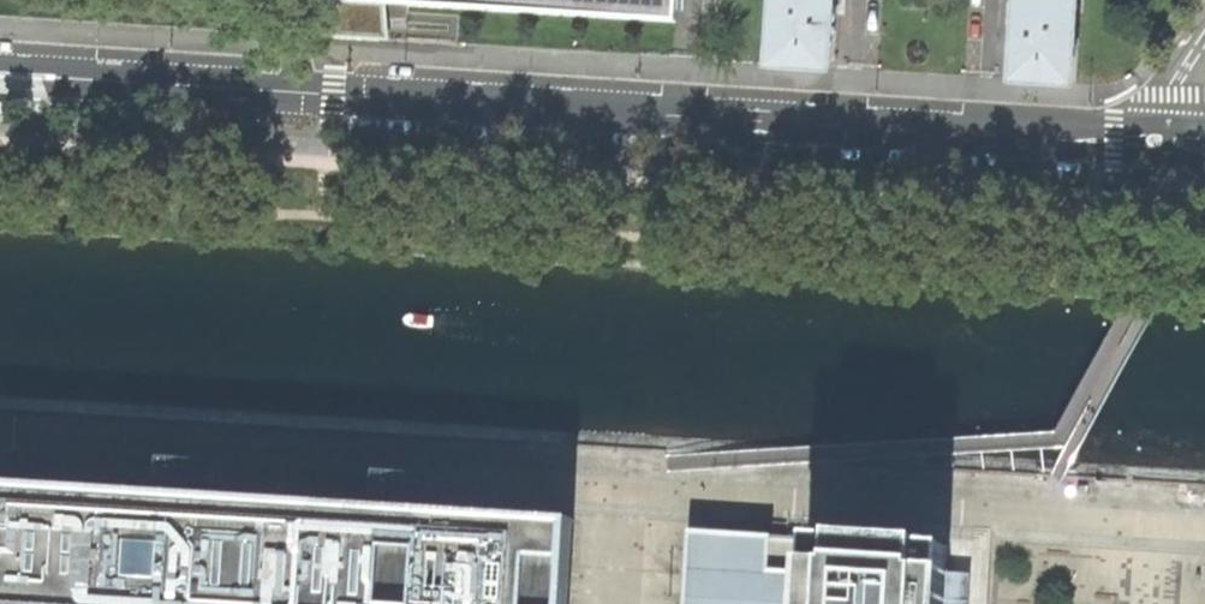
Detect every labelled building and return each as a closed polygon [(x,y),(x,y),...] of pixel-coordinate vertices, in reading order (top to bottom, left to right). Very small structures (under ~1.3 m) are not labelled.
[(673,18),(675,0),(455,0),(673,18)] [(770,66),(821,69),(824,15),(831,15),(831,3),(831,0),(773,0),(770,66)] [(1068,0),(1018,0),(1018,6),(1012,6),(1011,18),(1010,28),(1017,28),(1013,82),(1063,85),(1064,78),(1068,0)] [(7,475),(9,453),(0,453),(0,475),(7,475)] [(381,498),(407,499),(407,510),(420,511),(421,500),(441,501),(443,479),(382,475),(381,498)] [(572,520),(508,516),(425,511),(420,511),(407,510),(204,498),(190,497),(0,486),(0,603),(567,603),(572,520)] [(688,529),(683,603),(805,603),(806,574),(764,570),(767,534),(688,529)] [(942,570),(943,545),(920,544),(834,539),(809,537),(807,562),(806,574),(805,603),(940,603),(942,570)]
